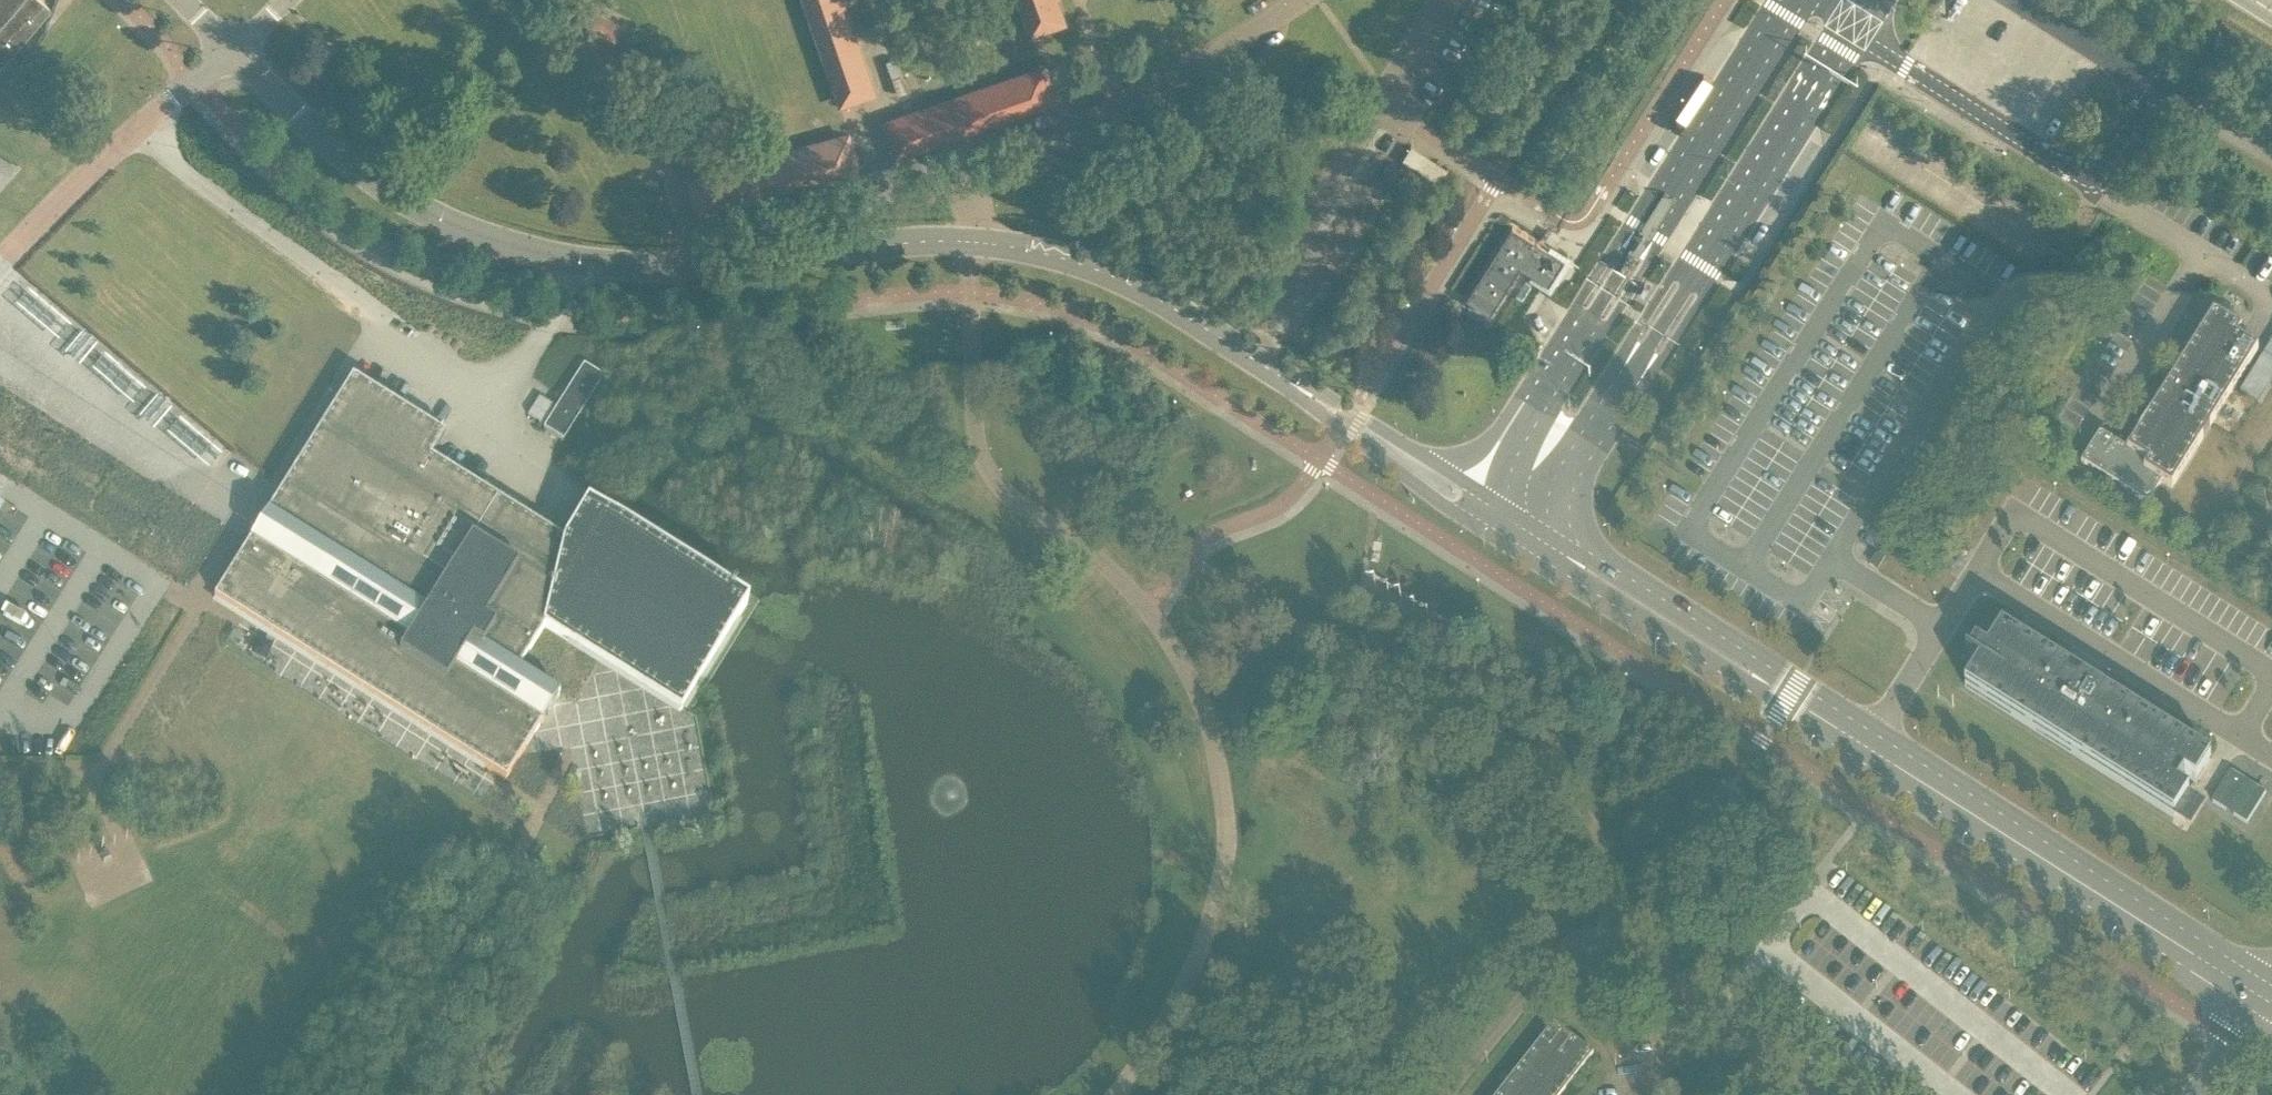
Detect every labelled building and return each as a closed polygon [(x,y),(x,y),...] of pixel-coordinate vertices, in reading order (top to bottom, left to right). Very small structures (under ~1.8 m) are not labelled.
[(50,7),(42,0),(0,0),(0,65),(50,7)] [(843,101),(874,90),(842,0),(808,0),(843,101)] [(1033,31),(1064,20),(1057,0),(1022,0),(1033,31)] [(587,27),(611,40),(620,23),(596,10),(587,27)] [(313,52),(321,60),(331,50),(323,42),(313,52)] [(887,59),(893,75),(903,72),(897,55),(887,59)] [(888,121),(899,152),(1054,98),(1043,67),(888,121)] [(893,76),(899,93),(907,90),(901,73),(893,76)] [(691,178),(700,210),(858,165),(849,133),(691,178)] [(1403,159),(1422,171),(1440,182),(1449,168),(1413,145),(1403,159)] [(1467,297),(1491,313),(1521,266),(1529,271),(1550,284),(1565,259),(1545,246),(1513,225),(1467,297)] [(2101,433),(2096,440),(2082,463),(2149,504),(2162,483),(2172,489),(2259,351),(2238,338),(2242,331),(2214,314),(2162,398),(2167,401),(2163,407),(2160,412),(2155,409),(2128,450),(2101,433)] [(2259,404),(2271,383),(2271,343),(2241,393),(2259,404)] [(543,429),(563,442),(604,378),(584,365),(543,429)] [(214,599),(497,776),(505,781),(559,696),(518,670),(545,627),(680,712),(747,606),(586,505),(564,541),(431,458),(445,435),(352,378),(214,599)] [(1966,688),(2175,819),(2190,795),(2190,794),(2179,787),(2185,777),(2196,784),(2211,760),(2079,677),(2002,629),(1988,652),(1976,645),(1969,656),(1967,655),(1966,656),(1980,665),(1966,688)] [(10,755),(49,755),(49,726),(5,725),(5,736),(0,736),(0,746),(10,746),(10,755)] [(2213,803),(2247,825),(2267,794),(2232,772),(2213,803)] [(1594,1055),(1555,1024),(1524,1063),(1527,1066),(1519,1077),(1515,1074),(1499,1094),(1562,1094),(1594,1055)]
